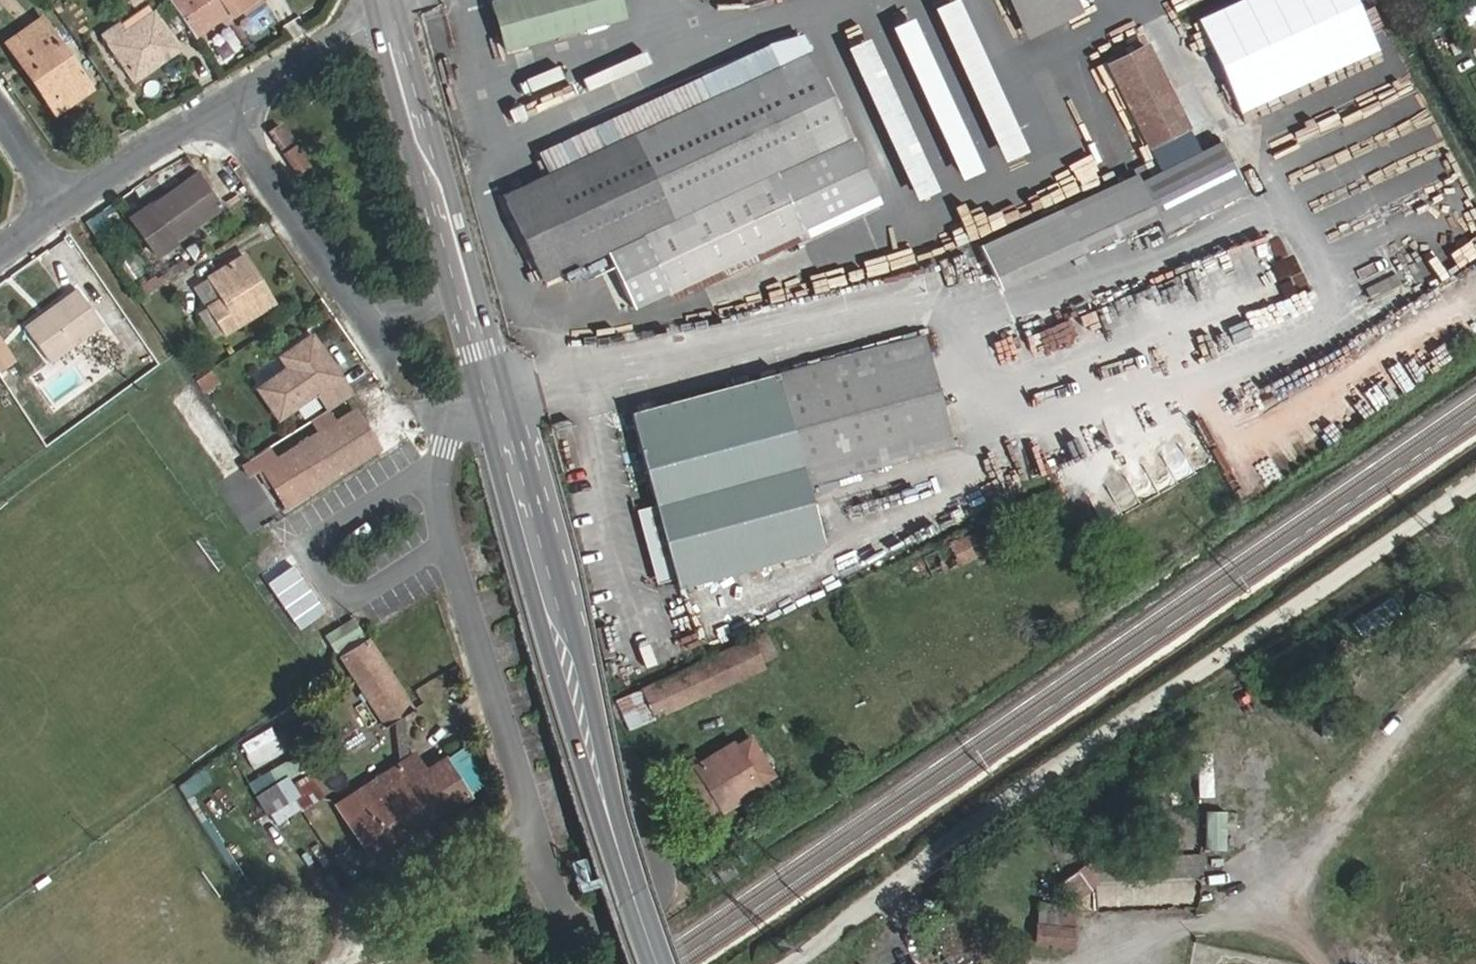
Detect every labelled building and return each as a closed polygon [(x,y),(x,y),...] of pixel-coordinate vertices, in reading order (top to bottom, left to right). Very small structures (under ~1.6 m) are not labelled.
[(196,37),(230,14),(234,18),(261,0),(171,0),(196,37)] [(493,2),(507,50),(627,17),(622,0),(501,0),(493,2)] [(937,10),(1008,163),(1031,152),(960,0),(959,0),(937,10)] [(1080,0),(1012,0),(1030,39),(1086,13),(1080,0)] [(1201,20),(1244,114),(1381,51),(1357,0),(1244,0),(1201,20)] [(128,26),(122,17),(97,34),(132,82),(182,47),(155,7),(128,26)] [(94,89),(43,15),(3,42),(54,116),(94,89)] [(986,172),(917,20),(897,30),(965,182),(986,172)] [(807,30),(540,154),(550,175),(505,196),(545,282),(609,252),(636,311),(798,236),(802,244),(888,204),(807,30)] [(922,200),(942,191),(871,40),(851,49),(922,200)] [(1244,192),(1221,146),(1201,155),(1148,46),(1107,66),(1160,173),(1143,181),(1139,173),(983,248),(1004,292),(1160,216),(1166,230),(1244,192)] [(283,122),(272,129),(285,146),(294,140),(283,122)] [(311,161),(299,143),(285,153),(296,171),(311,161)] [(223,208),(197,171),(130,216),(156,254),(223,208)] [(276,302),(244,251),(204,276),(219,297),(205,306),(223,336),(276,302)] [(104,322),(78,287),(23,325),(50,362),(104,322)] [(277,421),(318,393),(330,408),(353,393),(314,333),(278,356),(285,366),(254,386),(277,421)] [(924,333),(631,415),(657,506),(639,511),(659,581),(678,576),(682,590),(831,548),(815,488),(956,449),(924,333)] [(0,341),(0,373),(15,363),(0,341)] [(382,445),(356,407),(266,466),(291,504),(382,445)] [(1010,538),(1000,517),(943,544),(954,565),(1010,538)] [(293,560),(265,579),(299,628),(327,609),(293,560)] [(354,616),(340,626),(328,655),(364,630),(354,616)] [(713,689),(763,666),(762,657),(781,648),(770,626),(699,659),(713,689)] [(415,707),(368,637),(336,658),(367,701),(359,707),(369,722),(376,717),(384,728),(415,707)] [(718,701),(713,689),(699,659),(619,697),(632,727),(691,699),(697,711),(718,701)] [(269,726),(242,741),(256,765),(283,750),(269,726)] [(740,792),(773,771),(750,733),(733,741),(734,745),(716,756),(740,792)] [(464,744),(446,755),(468,791),(486,779),(464,744)] [(427,765),(416,749),(333,804),(373,863),(471,797),(444,754),(427,765)] [(724,803),(740,792),(716,756),(701,765),(694,755),(674,766),(710,827),(731,816),(724,803)] [(325,796),(314,778),(288,794),(299,813),(325,796)] [(1207,848),(1227,848),(1227,808),(1208,808),(1207,848)] [(1176,859),(1175,833),(1057,838),(1061,864),(1176,859)] [(1051,891),(1012,893),(1015,920),(1053,919),(1051,891)]
